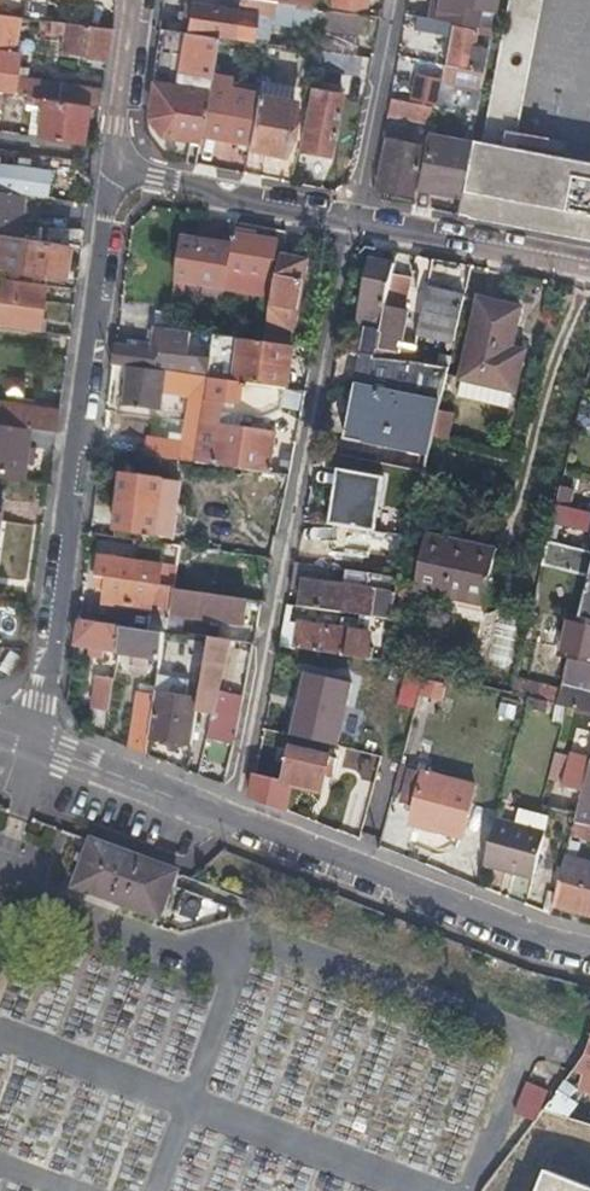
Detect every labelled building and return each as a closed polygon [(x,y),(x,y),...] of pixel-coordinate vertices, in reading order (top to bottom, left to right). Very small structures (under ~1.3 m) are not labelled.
[(279,1),(275,0),(245,0),(244,7),(271,12),(269,18),(361,33),(363,13),(320,7),(308,5),(279,1)] [(308,5),(320,7),(321,4),(364,11),(365,0),(309,0),(308,5)] [(429,16),(488,29),(490,21),(494,0),(432,0),(429,16)] [(240,35),(241,30),(241,24),(235,23),(237,7),(191,1),(187,28),(240,35)] [(444,63),(452,65),(480,70),(488,29),(429,16),(412,13),(410,27),(449,35),(444,63)] [(39,97),(84,104),(98,106),(100,88),(16,76),(16,69),(9,68),(15,16),(0,14),(0,92),(39,97)] [(25,17),(24,25),(23,33),(28,34),(61,38),(60,48),(59,53),(104,59),(109,27),(25,17)] [(196,139),(197,131),(204,85),(212,35),(157,28),(144,117),(156,132),(196,139)] [(27,44),(60,48),(61,38),(28,34),(27,44)] [(321,35),(318,50),(338,53),(351,54),(353,40),(321,35)] [(336,67),(338,53),(318,50),(313,49),(310,63),(336,67)] [(448,84),(477,90),(479,78),(480,70),(452,65),(448,84)] [(388,94),(409,98),(414,74),(393,70),(388,94)] [(409,98),(420,100),(430,102),(435,78),(414,74),(409,98)] [(299,150),(312,152),(326,155),(338,92),(322,90),(323,82),(307,80),(306,89),(310,90),(299,150)] [(247,139),(255,93),(204,85),(197,131),(247,139)] [(291,99),(255,93),(247,139),(246,147),(280,153),(291,99)] [(84,104),(39,97),(33,136),(78,143),(84,104)] [(387,97),(384,116),(411,121),(412,117),(426,120),(429,105),(387,97)] [(413,185),(435,189),(456,193),(462,167),(467,140),(423,132),(413,185)] [(508,132),(506,146),(563,154),(565,140),(508,132)] [(374,185),(391,189),(408,192),(417,143),(383,138),(374,185)] [(453,213),(589,239),(589,177),(549,169),(546,180),(525,176),(527,165),(475,155),(472,170),(462,167),(456,193),(453,213)] [(43,193),(47,170),(0,162),(0,186),(43,193)] [(65,245),(78,247),(80,228),(18,218),(22,193),(0,190),(0,234),(5,234),(65,245)] [(60,275),(65,245),(5,234),(4,243),(2,252),(23,255),(21,269),(60,275)] [(226,272),(247,275),(268,279),(274,242),(232,234),(226,272)] [(266,323),(290,327),(297,328),(311,247),(279,241),(266,323)] [(360,355),(375,357),(391,273),(393,262),(372,258),(357,331),(359,331),(354,357),(359,358),(360,355)] [(375,357),(409,363),(410,360),(413,344),(401,341),(407,310),(403,309),(410,277),(391,273),(375,357)] [(31,346),(40,283),(0,276),(0,341),(31,346)] [(460,379),(487,385),(513,390),(522,349),(498,344),(508,298),(478,293),(460,379)] [(171,310),(163,309),(156,308),(154,324),(169,326),(171,310)] [(410,360),(409,363),(446,370),(447,367),(437,365),(445,324),(427,320),(417,361),(410,360)] [(287,343),(290,327),(266,323),(263,340),(287,343)] [(203,376),(205,376),(218,378),(225,335),(210,333),(203,376)] [(239,337),(225,335),(218,378),(233,380),(239,337)] [(233,380),(284,387),(292,344),(287,343),(263,340),(239,337),(233,380)] [(126,365),(147,368),(150,349),(114,344),(111,363),(126,365)] [(360,355),(359,358),(344,438),(429,450),(446,370),(409,363),(375,357),(360,355)] [(162,370),(147,368),(126,365),(121,403),(157,409),(162,370)] [(199,419),(205,376),(203,376),(170,371),(168,384),(191,388),(184,442),(195,444),(197,431),(199,419)] [(278,410),(284,387),(233,380),(218,378),(205,376),(199,419),(197,431),(195,444),(193,461),(200,462),(217,464),(222,426),(224,410),(252,415),(264,407),(278,410)] [(26,430),(51,434),(54,413),(0,404),(0,425),(26,430)] [(267,472),(270,453),(273,434),(222,426),(217,464),(267,472)] [(51,434),(26,430),(25,433),(0,429),(0,480),(16,483),(22,447),(49,451),(51,434)] [(165,457),(193,461),(195,444),(184,442),(167,440),(165,457)] [(132,499),(126,499),(120,498),(116,529),(154,535),(161,478),(135,474),(132,499)] [(410,535),(391,532),(373,529),(369,556),(401,561),(410,535)] [(429,536),(424,562),(419,588),(489,603),(500,550),(429,536)] [(589,620),(589,550),(549,538),(544,563),(588,575),(578,617),(589,620)] [(165,631),(168,613),(171,598),(155,595),(156,584),(163,586),(166,567),(98,558),(95,578),(101,579),(98,602),(152,609),(151,615),(156,615),(154,630),(165,631)] [(396,575),(382,574),(368,571),(365,589),(303,581),(300,605),(390,616),(396,575)] [(171,598),(168,613),(240,624),(245,598),(173,588),(171,598)] [(120,625),(154,630),(156,615),(151,615),(152,609),(98,602),(94,621),(120,625)] [(578,617),(568,614),(556,655),(566,658),(589,664),(589,620),(578,617)] [(73,644),(117,649),(120,627),(120,625),(94,621),(77,619),(73,644)] [(365,656),(367,643),(368,631),(299,622),(296,648),(365,656)] [(120,627),(117,649),(116,655),(158,661),(162,633),(120,627)] [(231,639),(208,636),(198,699),(196,709),(212,712),(231,639)] [(394,792),(411,734),(428,677),(382,661),(382,664),(324,655),(320,664),(295,659),(275,759),(286,762),(282,782),(252,776),(248,796),(285,810),(291,785),(322,791),(328,765),(349,770),(347,778),(394,792)] [(566,658),(563,675),(589,682),(589,664),(566,658)] [(112,678),(102,677),(92,675),(88,710),(107,712),(112,678)] [(538,699),(559,704),(562,689),(562,687),(542,683),(538,699)] [(559,704),(589,711),(589,697),(562,689),(559,704)] [(147,755),(149,738),(155,694),(146,693),(136,692),(128,748),(147,755)] [(155,694),(149,738),(191,744),(196,709),(198,699),(155,692),(155,694)] [(579,807),(589,810),(589,770),(579,807)] [(411,822),(436,828),(461,835),(474,787),(425,773),(411,822)] [(579,807),(575,822),(589,825),(589,810),(579,807)] [(486,862),(510,869),(534,876),(547,834),(498,820),(486,862)] [(573,829),(571,836),(589,842),(589,825),(575,822),(573,829)] [(155,883),(70,850),(51,899),(136,931),(155,883)] [(589,889),(589,862),(565,856),(558,880),(589,889)] [(558,880),(551,905),(559,907),(585,915),(589,916),(589,889),(558,880)] [(168,916),(201,930),(213,903),(180,889),(168,916)] [(557,916),(559,907),(551,905),(548,914),(557,916)] [(575,1058),(568,1068),(589,1076),(589,1030),(583,1048),(575,1058)] [(528,1078),(518,1113),(543,1121),(553,1086),(528,1078)]
